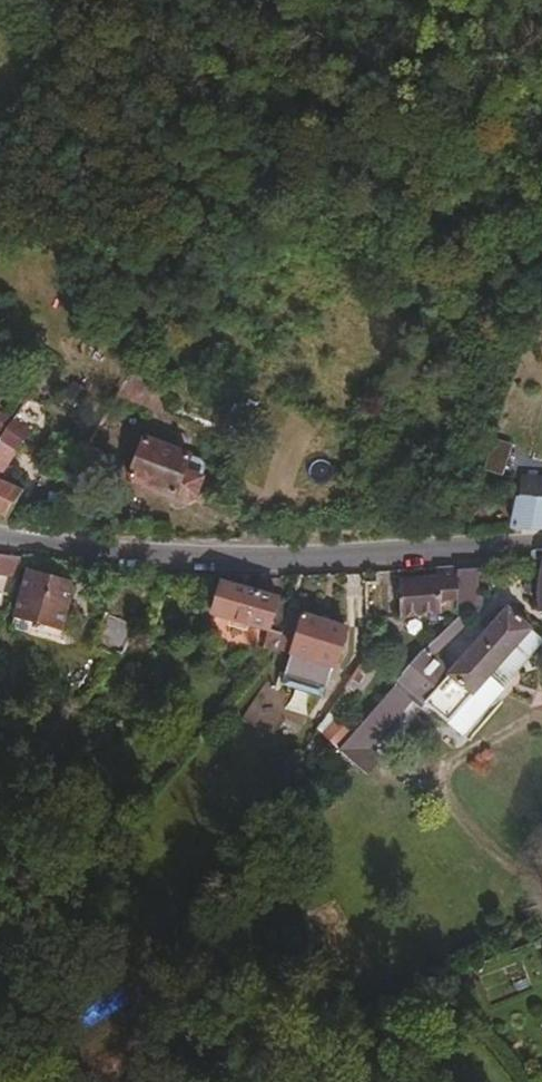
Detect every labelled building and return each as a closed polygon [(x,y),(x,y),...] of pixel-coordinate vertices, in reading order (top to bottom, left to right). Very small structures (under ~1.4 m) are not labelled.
[(139,408),(145,381),(114,377),(100,400),(139,408)] [(223,418),(223,404),(158,397),(155,409),(223,418)] [(5,481),(31,432),(12,420),(0,439),(0,520),(9,525),(26,494),(5,481)] [(42,464),(53,445),(35,433),(24,452),(42,464)] [(491,435),(481,467),(500,473),(510,441),(491,435)] [(81,465),(91,446),(75,436),(64,453),(81,465)] [(186,490),(190,447),(125,439),(120,484),(186,490)] [(519,499),(515,537),(541,536),(541,497),(519,499)] [(14,551),(0,549),(0,570),(10,572),(14,551)] [(457,596),(458,568),(458,565),(453,560),(438,561),(438,571),(398,574),(400,612),(439,609),(439,597),(449,597),(457,596)] [(64,611),(73,581),(27,567),(11,624),(66,640),(75,614),(64,611)] [(477,605),(479,574),(483,574),(484,568),(458,568),(457,596),(457,606),(477,605)] [(269,627),(278,594),(221,578),(211,609),(269,627)] [(283,631),(292,607),(295,599),(278,594),(269,627),(283,631)] [(457,606),(457,596),(449,597),(449,607),(457,606)] [(474,691),(531,625),(507,602),(449,669),(430,652),(435,646),(438,648),(466,621),(457,612),(422,645),(395,675),(398,678),(337,744),(365,770),(380,754),(369,743),(416,693),(462,732),(488,704),(474,691)] [(336,662),(345,625),(292,607),(283,631),(278,645),(287,648),(282,667),(324,679),(329,660),(336,662)] [(118,652),(132,623),(110,612),(97,641),(118,652)] [(278,645),(283,631),(269,627),(265,641),(278,645)] [(355,688),(373,659),(366,653),(346,683),(355,688)] [(321,691),(324,679),(282,667),(279,680),(321,691)] [(17,701),(0,696),(0,715),(12,718),(17,701)]
